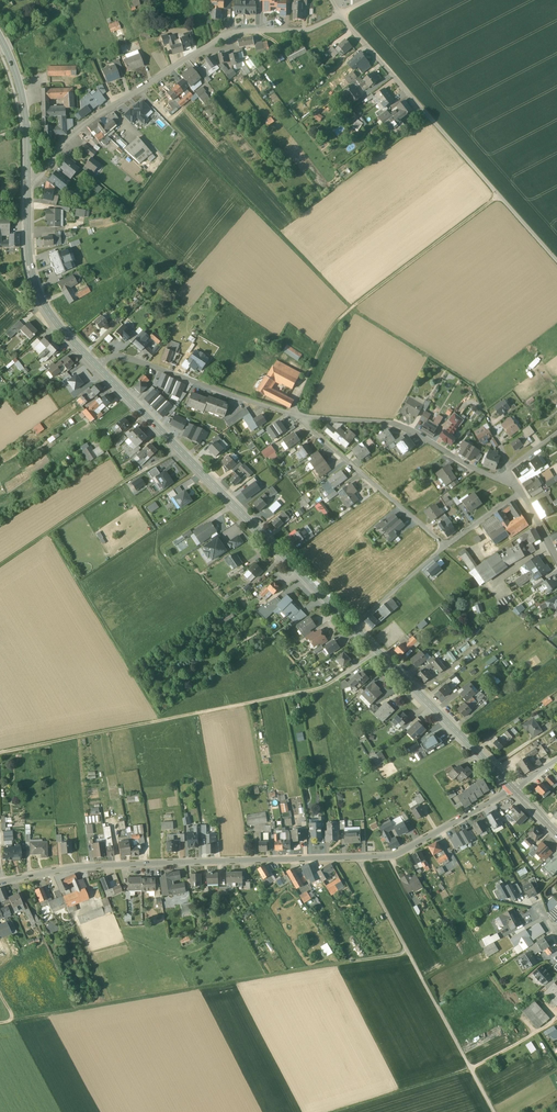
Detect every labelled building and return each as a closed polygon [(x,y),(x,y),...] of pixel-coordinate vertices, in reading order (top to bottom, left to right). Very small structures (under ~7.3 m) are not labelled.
[(128,2),(130,8),(140,5),(139,0),(132,0),(128,2)] [(211,8),(213,8),(221,8),(223,8),(224,0),(212,0),(211,8)] [(264,0),(264,1),(263,11),(270,12),(270,8),(275,8),(275,0),(264,0)] [(280,0),(275,0),(275,8),(278,8),(278,10),(279,12),(280,12),(280,16),(286,16),(286,3),(286,1),(285,1),(285,0),(280,0)] [(249,3),(242,3),(242,2),(236,1),(235,1),(235,8),(235,14),(241,14),(241,15),(242,15),(249,15),(256,15),(256,9),(256,2),(249,2),(249,3)] [(299,10),(294,10),(293,19),(302,20),(303,5),(303,4),(299,4),(299,10)] [(221,11),(212,10),(212,20),(220,20),(221,11)] [(118,22),(109,25),(111,32),(121,29),(118,22)] [(148,32),(140,35),(142,41),(150,38),(148,32)] [(189,32),(178,35),(181,44),(183,52),(182,49),(193,46),(192,42),(189,32)] [(174,35),(167,37),(167,35),(161,36),(164,44),(169,43),(169,42),(174,41),(175,41),(174,35)] [(246,39),(238,40),(240,47),(241,47),(246,46),(254,45),(253,38),(249,38),(248,37),(246,37),(246,39)] [(345,40),(338,47),(341,51),(344,55),(352,48),(345,40)] [(262,43),(255,45),(256,49),(257,54),(265,52),(262,43)] [(175,45),(170,47),(172,55),(183,52),(181,44),(175,45)] [(303,46),(286,55),(290,62),(307,53),(303,46)] [(248,51),(243,52),(244,57),(249,56),(251,56),(253,55),(257,54),(256,49),(248,51)] [(137,51),(125,55),(127,59),(139,55),(137,51)] [(225,53),(218,55),(221,64),(222,64),(228,63),(225,53)] [(237,53),(230,55),(233,69),(241,67),(239,59),(237,53)] [(361,53),(352,61),(348,65),(351,68),(353,71),(357,67),(361,71),(368,65),(369,64),(365,59),(366,59),(361,53)] [(127,59),(123,61),(126,68),(128,71),(137,67),(138,68),(143,66),(139,55),(127,59)] [(282,55),(274,59),(277,65),(285,61),(282,55)] [(217,65),(210,57),(205,61),(211,69),(217,65)] [(244,59),(253,69),(256,66),(247,57),(244,59)] [(118,59),(112,62),(114,66),(115,68),(116,70),(122,68),(118,59)] [(221,64),(218,65),(225,74),(228,72),(225,68),(222,64),(221,64)] [(217,65),(211,69),(212,70),(206,74),(208,77),(220,69),(217,65)] [(246,75),(251,72),(246,65),(242,68),(246,75)] [(266,71),(261,65),(256,68),(261,75),(266,71)] [(371,68),(368,65),(361,71),(363,74),(371,68)] [(114,66),(102,71),(107,83),(119,78),(116,70),(115,68),(114,66)] [(75,67),(53,67),(53,76),(75,76),(75,67)] [(206,74),(200,67),(197,70),(208,83),(211,81),(208,77),(206,74)] [(190,68),(180,77),(183,80),(189,86),(190,87),(200,79),(190,68)] [(228,72),(225,74),(229,80),(236,74),(232,69),(228,72)] [(357,78),(352,73),(344,79),(349,85),(357,78)] [(373,74),(364,81),(369,88),(370,88),(379,81),(373,74)] [(183,80),(177,85),(183,92),(185,90),(186,89),(189,86),(183,80)] [(353,81),(350,84),(351,86),(352,87),(354,90),(360,86),(359,84),(356,80),(353,81)] [(359,84),(360,86),(364,92),(369,88),(364,81),(359,84)] [(103,95),(106,92),(102,85),(97,87),(98,90),(103,95)] [(183,92),(177,85),(171,90),(176,97),(180,94),(183,92)] [(352,87),(351,86),(347,89),(347,90),(344,93),(349,100),(350,99),(352,102),(356,99),(357,101),(361,98),(354,90),(352,87)] [(202,88),(195,93),(195,94),(198,97),(205,92),(202,88)] [(46,90),(41,90),(41,100),(47,99),(64,99),(63,94),(64,94),(63,89),(46,90)] [(385,89),(375,97),(380,103),(389,95),(385,89)] [(98,90),(90,96),(98,105),(99,107),(107,101),(102,95),(103,95),(98,90)] [(176,97),(171,90),(166,94),(171,101),(172,101),(174,100),(176,97)] [(186,96),(184,98),(187,101),(190,99),(193,97),(193,96),(190,93),(186,96)] [(64,94),(63,94),(64,99),(64,108),(65,109),(73,108),(72,94),(64,94)] [(94,108),(98,105),(90,96),(89,94),(80,100),(81,111),(78,113),(82,118),(90,112),(89,111),(94,108)] [(389,95),(380,103),(384,109),(394,102),(389,95)] [(183,98),(177,104),(178,105),(180,107),(187,101),(184,98),(183,98)] [(144,116),(146,114),(150,110),(143,102),(132,112),(137,117),(144,125),(148,120),(144,116)] [(405,102),(397,107),(398,109),(401,112),(408,106),(405,102)] [(47,103),(41,104),(42,118),(47,118),(53,117),(53,109),(47,109),(47,103)] [(408,106),(401,112),(404,117),(412,111),(408,106)] [(64,108),(53,109),(53,117),(57,117),(65,117),(65,109),(64,108)] [(393,113),(390,116),(392,119),(401,112),(398,109),(393,113)] [(131,123),(137,117),(132,112),(131,110),(124,116),(131,123)] [(379,116),(378,117),(380,120),(388,114),(386,111),(385,112),(379,116)] [(118,120),(113,112),(104,118),(108,123),(111,120),(113,124),(118,120)] [(392,119),(387,123),(389,124),(390,127),(395,123),(398,127),(401,124),(399,121),(404,117),(401,112),(392,119)] [(314,118),(320,122),(323,117),(318,113),(314,118)] [(388,114),(380,120),(384,125),(387,123),(392,119),(390,116),(388,114)] [(272,117),(265,121),(268,126),(275,122),(272,117)] [(65,119),(57,119),(57,127),(58,135),(66,135),(65,122),(65,119)] [(104,127),(98,120),(93,123),(97,128),(100,132),(105,128),(104,127)] [(108,123),(104,127),(105,128),(100,132),(103,136),(103,135),(105,134),(115,125),(113,124),(111,120),(108,123)] [(363,124),(358,120),(352,128),(358,132),(363,124)] [(93,123),(87,128),(91,133),(97,128),(93,123)] [(115,125),(105,134),(106,135),(116,126),(115,125)] [(47,127),(42,128),(42,136),(43,136),(51,135),(51,128),(51,127),(47,127)] [(398,127),(393,130),(391,132),(394,135),(400,130),(398,127)] [(97,128),(91,133),(94,137),(98,134),(100,132),(97,128)] [(98,134),(94,137),(97,140),(100,138),(103,136),(100,132),(98,134)] [(143,145),(137,138),(124,150),(139,164),(144,160),(151,154),(147,149),(143,145)] [(95,154),(84,145),(82,149),(92,157),(95,154)] [(99,165),(91,159),(84,166),(85,166),(90,171),(93,173),(99,165)] [(73,165),(66,160),(64,163),(63,165),(62,164),(60,168),(64,171),(71,176),(77,169),(73,165)] [(154,168),(144,160),(139,164),(149,173),(154,168)] [(54,176),(53,177),(52,176),(50,180),(49,180),(56,185),(56,186),(62,190),(68,183),(67,181),(60,176),(56,173),(55,173),(54,174),(54,176)] [(56,185),(49,180),(50,180),(49,179),(46,182),(54,188),(56,186),(56,185)] [(46,182),(45,188),(54,190),(54,188),(46,182)] [(97,194),(102,189),(97,184),(92,189),(97,194)] [(53,192),(45,190),(43,199),(50,201),(52,201),(54,192),(53,192)] [(85,211),(76,209),(75,216),(84,217),(85,211)] [(54,210),(45,210),(45,221),(49,221),(49,227),(60,228),(60,227),(63,227),(63,210),(62,210),(54,210)] [(0,220),(0,230),(9,230),(9,219),(0,220)] [(19,247),(18,235),(9,235),(9,243),(9,247),(19,247)] [(52,237),(43,238),(44,247),(53,246),(53,245),(53,241),(52,237)] [(56,275),(64,272),(63,271),(72,268),(70,263),(72,263),(69,255),(67,255),(65,251),(57,254),(56,253),(49,256),(56,275)] [(73,276),(58,284),(62,292),(70,287),(77,283),(73,276)] [(70,287),(62,292),(69,305),(77,300),(76,298),(70,287)] [(107,323),(101,316),(94,323),(97,327),(99,325),(102,328),(107,323)] [(18,321),(11,328),(16,332),(17,334),(20,331),(24,327),(18,321)] [(37,332),(28,323),(24,327),(20,331),(30,341),(34,336),(37,332)] [(123,326),(116,333),(122,339),(129,332),(123,326)] [(11,328),(5,334),(9,338),(16,332),(11,328)] [(162,338),(151,329),(147,334),(158,344),(162,338)] [(131,343),(138,336),(133,331),(131,333),(132,335),(127,340),(131,343)] [(129,332),(122,339),(125,342),(127,340),(132,335),(131,333),(129,332)] [(143,332),(133,343),(139,348),(142,344),(148,337),(143,332)] [(108,343),(113,338),(109,334),(104,339),(108,343)] [(53,343),(46,336),(41,341),(40,342),(40,343),(46,349),(53,343)] [(38,339),(31,345),(34,348),(35,347),(40,343),(40,342),(41,341),(38,339)] [(179,345),(168,342),(166,349),(173,352),(176,353),(179,345)] [(46,349),(40,343),(35,347),(42,354),(46,349)] [(42,354),(39,356),(43,361),(45,362),(52,355),(54,357),(57,353),(56,351),(59,349),(53,343),(46,349),(42,354)] [(192,344),(187,352),(189,354),(195,345),(192,344)] [(151,352),(145,346),(141,350),(150,358),(160,347),(158,346),(157,345),(151,352)] [(303,355),(288,345),(284,351),(298,361),(299,360),(302,356),(303,355)] [(166,349),(165,349),(161,360),(172,364),(173,360),(170,359),(173,352),(166,349)] [(199,354),(195,351),(188,361),(191,364),(189,367),(194,371),(196,368),(200,370),(207,360),(203,358),(204,356),(199,353),(199,354)] [(73,364),(67,357),(61,363),(60,363),(63,366),(68,371),(71,368),(70,367),(73,364)] [(532,369),(532,370),(539,362),(540,360),(538,358),(536,360),(536,359),(529,366),(529,367),(527,369),(530,371),(532,369)] [(279,359),(267,376),(275,381),(276,380),(281,371),(284,365),(286,362),(279,359)] [(188,361),(185,360),(181,366),(187,370),(189,367),(191,364),(188,361)] [(17,361),(14,364),(20,371),(23,369),(17,361)] [(50,370),(48,371),(53,377),(60,372),(58,370),(63,366),(60,363),(61,363),(60,362),(55,366),(50,370)] [(295,371),(284,365),(281,371),(292,377),(295,371)] [(292,377),(281,371),(276,380),(281,383),(283,383),(290,388),(293,389),(301,374),(295,371),(292,377)] [(67,372),(58,379),(61,382),(62,381),(69,376),(67,372)] [(157,386),(164,389),(169,378),(170,377),(161,374),(158,381),(156,386),(157,386)] [(72,379),(67,382),(74,391),(83,384),(76,375),(72,379)] [(72,379),(69,376),(62,381),(64,384),(67,382),(72,379)] [(144,376),(138,381),(139,383),(140,382),(143,385),(144,384),(147,381),(148,380),(144,376)] [(267,376),(258,389),(266,395),(270,389),(275,381),(267,376)] [(177,381),(169,378),(164,389),(163,391),(171,394),(177,382),(177,381)] [(139,383),(134,388),(140,394),(143,391),(144,390),(146,388),(143,385),(140,382),(139,383)] [(185,385),(177,382),(171,394),(171,395),(179,398),(182,392),(185,385)] [(102,390),(97,384),(90,390),(92,392),(93,394),(96,396),(102,390)] [(294,402),(270,389),(266,395),(291,408),(294,402)] [(159,396),(154,391),(153,390),(149,394),(150,394),(144,399),(151,406),(151,405),(159,396)] [(186,394),(182,392),(179,398),(178,401),(180,402),(186,394)] [(207,399),(192,393),(187,406),(203,412),(203,410),(207,399)] [(84,395),(79,399),(82,402),(84,405),(89,401),(86,398),(84,395)] [(101,401),(100,401),(102,403),(105,407),(106,407),(112,401),(107,395),(101,401)] [(151,406),(157,411),(166,402),(166,401),(160,396),(159,396),(151,405),(151,406)] [(229,405),(208,397),(207,399),(203,410),(224,417),(229,405)] [(423,406),(410,399),(402,412),(407,415),(408,412),(417,417),(421,409),(423,406)] [(96,401),(88,408),(92,412),(97,408),(99,406),(96,401)] [(172,408),(172,407),(166,401),(166,402),(157,411),(163,417),(168,412),(172,408)] [(425,401),(423,406),(421,409),(425,411),(430,403),(425,401)] [(506,405),(503,402),(494,409),(495,409),(496,408),(498,411),(497,412),(500,416),(507,411),(510,409),(509,408),(507,405),(506,405)] [(172,407),(172,408),(168,412),(171,415),(177,407),(174,405),(172,407)] [(514,405),(509,408),(510,409),(507,411),(509,414),(517,408),(514,405)] [(88,408),(82,413),(85,416),(90,422),(97,418),(96,417),(92,412),(88,408)] [(246,409),(226,423),(230,428),(244,418),(250,414),(246,409)] [(430,417),(424,413),(421,418),(427,422),(428,419),(430,417)] [(254,420),(250,414),(244,418),(252,431),(259,427),(254,420)] [(454,414),(449,421),(453,424),(458,428),(463,421),(454,414)] [(263,415),(254,420),(259,427),(267,422),(263,415)] [(426,423),(436,429),(438,426),(436,424),(438,420),(441,421),(443,418),(438,415),(434,423),(428,419),(427,422),(426,423)] [(186,422),(174,416),(170,425),(181,431),(183,428),(185,423),(186,422)] [(124,418),(116,424),(116,425),(119,428),(121,431),(123,430),(124,431),(127,429),(126,428),(129,425),(124,418)] [(519,429),(511,419),(510,419),(508,419),(506,420),(506,422),(502,425),(510,436),(519,429)] [(280,421),(273,426),(280,435),(286,431),(280,421)] [(436,429),(426,423),(424,427),(424,426),(424,427),(422,430),(433,437),(436,433),(435,432),(435,431),(436,429)] [(193,428),(189,426),(189,425),(188,424),(188,425),(186,429),(183,436),(191,440),(197,428),(193,427),(193,428)] [(453,424),(447,432),(452,436),(453,434),(458,428),(453,424)] [(328,425),(322,431),(327,435),(328,435),(327,434),(332,429),(328,425)] [(267,430),(273,439),(280,435),(273,426),(267,430)] [(530,426),(522,431),(524,435),(527,439),(534,433),(530,426)] [(484,427),(475,433),(477,436),(486,431),(484,427)] [(136,428),(127,437),(132,442),(141,433),(136,428)] [(201,431),(197,429),(198,428),(197,428),(191,440),(192,440),(200,444),(202,439),(204,435),(206,432),(202,430),(201,431)] [(332,429),(327,434),(328,435),(332,438),(333,436),(337,431),(333,428),(332,429)] [(346,433),(345,432),(345,433),(339,428),(337,431),(333,436),(341,443),(341,444),(345,448),(353,439),(355,436),(351,432),(348,436),(346,434),(346,433)] [(492,436),(488,429),(486,431),(477,436),(481,443),(482,442),(486,439),(487,439),(492,436)] [(393,438),(387,430),(378,437),(381,441),(384,439),(387,443),(388,442),(393,438)] [(47,435),(44,431),(35,437),(38,441),(47,435)] [(447,432),(445,431),(440,437),(443,440),(447,444),(448,443),(451,446),(457,438),(453,434),(452,436),(447,432)] [(59,437),(56,433),(48,440),(50,443),(59,437)] [(141,433),(132,442),(137,448),(138,447),(146,439),(141,433)] [(300,441),(295,433),(284,441),(289,449),(300,441)] [(123,435),(113,444),(116,447),(126,438),(123,435)] [(527,439),(524,435),(518,439),(523,446),(522,446),(524,448),(530,444),(526,439),(527,439)] [(218,436),(212,440),(215,444),(217,442),(220,438),(218,436)] [(395,441),(398,445),(406,439),(403,436),(395,441)] [(411,449),(415,446),(412,443),(410,440),(408,437),(406,439),(398,445),(398,446),(403,453),(404,454),(408,451),(409,452),(411,451),(411,449)] [(518,439),(510,444),(515,451),(522,446),(523,446),(518,439)] [(129,442),(122,447),(130,458),(136,454),(136,453),(134,450),(129,442)] [(219,444),(217,442),(215,444),(209,449),(216,457),(224,450),(219,444)] [(467,444),(466,443),(463,448),(460,454),(465,457),(472,447),(467,444)] [(312,452),(307,444),(299,450),(304,458),(312,452)] [(156,452),(149,445),(140,453),(144,457),(146,455),(149,459),(156,452)] [(271,445),(262,452),(266,458),(275,452),(276,451),(271,445)] [(93,452),(90,447),(86,449),(93,458),(96,456),(93,452)] [(100,447),(93,452),(96,456),(96,457),(103,452),(100,447)] [(472,447),(465,457),(471,461),(474,455),(477,450),(472,447)] [(360,448),(354,452),(360,460),(369,453),(366,449),(363,452),(360,448)] [(275,452),(268,457),(272,461),(278,457),(275,452)] [(317,452),(310,457),(313,460),(320,455),(317,452)] [(497,456),(489,453),(487,459),(497,464),(500,457),(497,456)] [(313,460),(310,462),(314,468),(324,461),(320,455),(313,460)] [(230,457),(228,456),(224,460),(225,460),(222,462),(224,464),(223,464),(229,471),(231,469),(236,465),(236,464),(234,462),(230,457)] [(143,458),(140,460),(139,460),(136,462),(141,467),(146,462),(143,458)] [(538,458),(531,462),(529,464),(531,468),(534,471),(536,470),(543,465),(538,458)] [(497,464),(487,459),(484,466),(495,470),(497,464)] [(324,461),(314,468),(319,475),(322,473),(329,468),(324,461)] [(523,463),(513,471),(517,478),(528,470),(525,465),(523,463)] [(170,477),(173,482),(184,474),(177,464),(174,466),(177,472),(170,477)] [(253,473),(244,464),(243,465),(240,468),(239,468),(243,473),(246,475),(248,478),(253,473)] [(449,465),(437,474),(440,479),(442,477),(447,485),(450,483),(456,480),(456,479),(450,471),(452,470),(449,465)] [(155,467),(148,472),(152,479),(155,477),(159,474),(159,473),(155,467)] [(329,468),(322,473),(324,476),(331,471),(329,468)] [(549,470),(542,474),(546,482),(545,483),(547,488),(548,488),(548,487),(552,485),(552,486),(556,482),(556,476),(554,478),(549,470)] [(160,476),(156,478),(159,482),(163,488),(163,489),(172,483),(169,479),(168,479),(167,477),(167,476),(165,472),(160,476)] [(342,472),(328,481),(329,482),(333,488),(334,489),(347,479),(345,475),(344,475),(342,472)] [(239,478),(236,474),(230,481),(235,486),(241,480),(239,478)] [(523,476),(518,479),(522,485),(528,481),(523,476)] [(528,481),(522,485),(531,498),(543,491),(540,486),(541,486),(535,477),(528,481)] [(140,478),(132,484),(136,490),(140,487),(138,485),(142,482),(140,478)] [(254,478),(246,484),(249,487),(255,483),(256,483),(257,482),(254,478)] [(327,484),(323,487),(327,493),(333,488),(329,482),(327,484)] [(256,483),(255,483),(249,487),(243,492),(248,499),(261,490),(256,483)] [(352,484),(348,487),(348,486),(339,493),(346,503),(347,503),(350,506),(358,501),(352,492),(355,489),(352,484)] [(174,498),(177,496),(173,490),(167,494),(170,499),(173,497),(174,498)] [(180,508),(191,501),(184,491),(177,496),(174,498),(180,508)] [(329,495),(327,497),(330,501),(338,495),(335,491),(329,495)] [(265,494),(260,498),(267,505),(271,501),(268,497),(265,494)] [(475,494),(462,502),(469,512),(474,509),(473,508),(481,502),(475,494)] [(542,499),(546,506),(553,502),(549,495),(542,499)] [(457,497),(453,500),(457,506),(461,503),(457,497)] [(260,498),(253,505),(260,512),(267,505),(260,498)] [(308,503),(305,499),(299,503),(302,508),(308,503)] [(542,499),(533,504),(537,512),(546,506),(542,499)] [(151,513),(159,507),(155,501),(146,507),(151,513)] [(324,515),(327,513),(321,502),(315,505),(318,511),(321,509),(324,515)] [(512,502),(508,505),(511,509),(513,513),(518,510),(512,502)] [(440,511),(435,504),(425,512),(429,516),(433,521),(439,516),(443,513),(441,510),(440,511)] [(546,506),(537,512),(542,520),(551,514),(546,506)] [(503,514),(500,510),(494,515),(495,516),(500,524),(507,519),(503,514)] [(521,515),(518,510),(513,513),(512,514),(516,519),(521,515)] [(285,513),(284,512),(278,517),(283,523),(289,517),(285,513)] [(443,513),(439,516),(443,521),(448,518),(444,512),(443,513)] [(394,515),(385,523),(381,526),(381,527),(386,532),(386,531),(399,521),(399,520),(394,515)] [(510,523),(503,528),(508,535),(515,530),(526,522),(521,515),(516,519),(510,523)] [(500,524),(495,516),(481,526),(489,537),(503,527),(500,524)] [(278,517),(272,523),(277,529),(284,523),(283,523),(278,517)] [(452,523),(448,518),(443,521),(439,525),(448,537),(456,532),(451,524),(452,523)] [(507,519),(500,524),(503,527),(503,528),(510,523),(507,519)] [(382,520),(375,527),(378,530),(381,527),(381,526),(385,523),(382,520)] [(399,521),(386,531),(386,532),(391,536),(391,537),(395,533),(395,534),(405,526),(399,520),(399,521)] [(526,522),(515,530),(517,534),(529,526),(526,522)] [(210,523),(204,527),(203,525),(193,532),(201,543),(210,537),(210,536),(216,531),(213,527),(214,527),(213,526),(210,523)] [(503,527),(489,537),(495,545),(509,536),(503,528),(503,527)] [(304,529),(293,537),(298,544),(305,539),(309,536),(309,535),(304,529)] [(534,529),(520,537),(522,542),(527,539),(528,542),(530,542),(531,544),(540,539),(534,529)] [(190,530),(183,535),(185,539),(193,534),(190,530)] [(515,530),(508,535),(509,536),(510,539),(517,534),(515,530)] [(99,532),(96,534),(102,544),(105,542),(99,532)] [(312,533),(309,535),(309,536),(305,539),(307,542),(315,536),(312,533)] [(391,536),(387,539),(390,542),(397,536),(395,534),(395,533),(391,537),(391,536)] [(235,549),(244,543),(239,536),(230,542),(231,542),(233,546),(235,549)] [(212,560),(226,551),(219,540),(218,539),(213,542),(206,547),(208,550),(205,552),(209,558),(210,557),(212,560)] [(526,551),(522,543),(515,547),(521,559),(528,555),(526,551)] [(515,547),(499,556),(506,567),(521,559),(515,547)] [(533,547),(526,551),(528,555),(536,551),(533,547)] [(478,566),(467,552),(461,557),(463,559),(469,568),(472,571),(475,568),(478,566)] [(499,556),(497,553),(478,566),(475,568),(479,575),(484,582),(506,567),(499,556)] [(236,554),(231,557),(230,555),(224,559),(229,566),(232,564),(235,568),(241,564),(242,563),(236,554)] [(534,558),(524,565),(528,570),(528,569),(530,571),(525,574),(529,580),(533,578),(535,580),(538,579),(541,577),(550,571),(547,565),(545,566),(539,558),(535,560),(534,558)] [(430,575),(432,577),(437,572),(441,569),(436,563),(432,567),(427,571),(430,575)] [(241,564),(235,568),(238,572),(244,568),(241,564)] [(263,571),(256,564),(249,570),(249,571),(252,574),(257,578),(263,571)] [(432,567),(430,565),(423,572),(428,577),(430,575),(427,571),(432,567)] [(525,574),(515,581),(519,587),(529,580),(525,574)] [(541,585),(542,586),(542,587),(545,590),(547,593),(554,588),(556,586),(556,580),(556,577),(556,576),(555,576),(555,577),(554,576),(544,582),(541,585)] [(541,577),(538,579),(535,580),(533,582),(535,585),(543,580),(541,577)] [(543,580),(535,585),(532,587),(535,591),(542,586),(541,585),(544,582),(543,580)] [(280,588),(274,582),(267,588),(266,587),(260,595),(262,597),(269,591),(274,595),(280,588)] [(295,604),(287,596),(280,602),(277,605),(278,607),(286,616),(285,617),(286,618),(287,616),(290,619),(290,618),(294,615),(298,612),(293,606),(295,604)] [(507,597),(498,603),(501,608),(510,602),(507,597)] [(546,603),(548,607),(553,604),(556,609),(556,608),(556,597),(546,603)] [(276,598),(256,611),(265,620),(278,607),(277,605),(280,602),(276,598)] [(396,605),(391,599),(387,603),(394,611),(398,607),(396,605)] [(387,603),(381,608),(384,612),(388,616),(394,611),(387,603)] [(517,606),(513,609),(522,619),(526,615),(517,606)] [(229,609),(214,619),(219,626),(234,616),(229,609)] [(298,612),(294,615),(299,621),(306,616),(300,610),(298,612)] [(294,615),(290,618),(295,624),(299,621),(294,615)] [(385,615),(377,621),(379,623),(386,617),(385,615)] [(377,621),(372,616),(365,622),(372,630),(379,623),(377,621)] [(298,627),(303,634),(309,630),(314,626),(309,619),(298,627)] [(424,620),(417,626),(420,629),(427,624),(424,620)] [(464,638),(467,641),(481,630),(478,627),(464,638)] [(314,634),(315,635),(310,639),(312,642),(311,642),(312,643),(312,642),(314,645),(317,643),(317,644),(320,643),(320,642),(326,638),(323,634),(322,635),(319,631),(314,634)] [(311,633),(305,637),(307,640),(309,638),(310,639),(315,635),(314,634),(313,632),(311,633)] [(409,641),(404,636),(398,641),(401,644),(404,647),(410,642),(409,641)] [(413,637),(409,641),(410,642),(413,645),(417,641),(413,637)] [(335,641),(325,647),(329,654),(339,648),(335,641)] [(413,645),(410,642),(404,647),(408,651),(413,645)] [(404,647),(401,644),(395,651),(401,657),(408,651),(404,647)] [(322,645),(313,651),(316,654),(324,649),(322,645)] [(431,658),(425,651),(422,653),(427,659),(426,660),(427,661),(431,658)] [(447,654),(453,663),(456,660),(450,651),(447,654)] [(422,653),(421,652),(411,660),(417,667),(426,660),(427,659),(422,653)] [(351,660),(344,653),(337,660),(344,667),(351,660)] [(464,658),(468,663),(472,659),(469,654),(464,658)] [(431,658),(427,661),(430,664),(432,663),(436,660),(433,656),(431,658)] [(485,662),(488,666),(497,660),(495,656),(485,662)] [(436,660),(432,663),(434,665),(435,667),(440,663),(438,659),(437,659),(436,660)] [(430,664),(424,669),(426,671),(434,665),(432,663),(430,664)] [(440,663),(435,667),(440,673),(446,669),(441,663),(440,663)] [(426,671),(424,669),(416,675),(425,683),(432,677),(426,671)] [(363,672),(359,675),(358,674),(354,677),(357,680),(358,682),(362,685),(369,678),(363,672)] [(348,683),(347,684),(351,687),(354,684),(357,680),(354,677),(348,683)] [(348,683),(345,680),(341,682),(343,695),(351,687),(347,684),(348,683)] [(470,682),(462,688),(465,691),(469,687),(470,688),(473,686),(470,682)] [(377,687),(373,683),(365,692),(362,694),(363,694),(372,703),(381,694),(376,688),(377,687)] [(448,687),(446,684),(439,690),(445,697),(452,690),(448,687)] [(465,691),(461,695),(463,698),(463,699),(465,701),(466,701),(467,701),(472,697),(475,694),(470,688),(469,687),(465,691)] [(475,694),(472,697),(475,700),(478,703),(481,701),(480,700),(484,696),(479,691),(478,692),(476,693),(476,692),(475,694)] [(467,701),(465,703),(468,706),(475,700),(472,697),(467,701)] [(549,697),(541,703),(544,707),(552,701),(549,697)] [(475,700),(468,706),(471,710),(478,704),(478,703),(475,700)] [(386,702),(379,709),(378,707),(373,712),(382,722),(394,710),(386,702)] [(465,703),(458,710),(464,717),(471,710),(468,706),(465,703)] [(409,718),(402,711),(391,722),(395,726),(399,723),(401,726),(402,726),(408,719),(409,718)] [(412,722),(409,725),(412,727),(417,722),(419,724),(422,722),(417,717),(412,722)] [(408,719),(402,726),(401,726),(400,727),(403,731),(409,725),(412,722),(408,719)] [(533,719),(522,726),(526,731),(528,730),(533,737),(541,732),(539,728),(538,728),(535,723),(533,719)] [(412,727),(407,732),(415,740),(425,730),(419,724),(417,722),(412,727)] [(514,736),(508,730),(504,734),(508,737),(510,740),(514,736)] [(425,750),(427,752),(439,745),(442,744),(438,738),(437,736),(436,736),(434,734),(429,736),(430,737),(425,740),(426,741),(423,742),(423,743),(421,745),(424,751),(425,750)] [(504,742),(500,738),(493,744),(499,750),(506,744),(504,742)] [(418,743),(409,748),(411,751),(420,745),(418,743)] [(547,754),(540,745),(535,749),(538,752),(537,753),(541,758),(547,754)] [(535,749),(524,756),(525,758),(526,758),(527,760),(537,753),(538,752),(535,749)] [(376,766),(386,760),(381,752),(375,755),(378,760),(374,762),(376,766)] [(527,760),(526,758),(525,758),(517,763),(525,775),(533,769),(531,765),(527,760)] [(538,760),(531,765),(533,769),(541,764),(538,760)] [(451,766),(444,770),(448,774),(454,769),(451,766)] [(459,766),(455,769),(454,768),(454,769),(448,774),(454,780),(457,777),(464,770),(459,766)] [(464,770),(457,777),(462,782),(465,778),(466,779),(469,777),(473,773),(467,767),(464,770)] [(549,776),(544,780),(547,783),(553,790),(556,786),(556,785),(555,783),(556,782),(549,776)] [(483,779),(476,783),(476,784),(470,787),(471,788),(476,798),(483,795),(483,794),(489,790),(486,785),(483,779)] [(544,786),(542,783),(535,789),(542,796),(548,790),(544,786)] [(471,788),(464,792),(464,793),(458,797),(461,802),(464,808),(471,804),(471,803),(477,799),(476,798),(471,788)] [(453,790),(447,794),(450,799),(456,796),(453,790)] [(548,790),(542,796),(544,798),(550,792),(548,790)] [(139,794),(126,796),(127,803),(139,801),(139,794)] [(425,801),(420,794),(417,796),(418,797),(414,799),(418,804),(418,805),(425,801)] [(516,806),(511,810),(514,814),(519,809),(516,806)] [(419,807),(412,811),(417,820),(422,817),(420,814),(423,813),(419,807)] [(519,809),(514,814),(515,815),(512,818),(513,818),(519,825),(527,818),(519,809)] [(496,815),(494,811),(487,816),(490,821),(489,822),(490,824),(492,825),(493,826),(495,825),(497,827),(502,824),(501,823),(496,815)] [(266,813),(246,816),(248,826),(268,822),(266,813)] [(504,821),(499,813),(496,815),(501,823),(504,821)] [(405,821),(401,816),(391,822),(394,827),(403,822),(405,821)] [(119,821),(118,822),(119,830),(126,829),(124,821),(119,821)] [(391,821),(379,828),(383,835),(387,832),(394,828),(391,822),(391,821)] [(486,830),(480,821),(473,825),(475,828),(479,834),(486,830)] [(403,822),(394,827),(394,828),(399,836),(404,833),(408,831),(403,822)] [(314,824),(310,824),(310,832),(312,832),(312,838),(322,837),(321,827),(321,824),(319,824),(314,824)] [(195,833),(188,833),(188,841),(189,841),(189,847),(194,846),(194,847),(198,847),(198,846),(198,837),(197,830),(199,830),(199,826),(195,826),(195,833)] [(336,826),(328,826),(328,831),(329,840),(333,839),(333,841),(337,841),(337,830),(337,826),(336,826)] [(112,847),(109,827),(103,827),(104,838),(105,842),(106,848),(112,847)] [(302,827),(293,828),(293,834),(294,840),(294,841),(303,841),(303,830),(302,830),(302,829),(302,827)] [(535,828),(535,827),(528,834),(535,841),(542,835),(538,831),(535,828)] [(466,845),(472,841),(467,833),(465,830),(460,833),(466,844),(466,845)] [(12,831),(4,832),(4,841),(13,840),(12,831)] [(471,831),(467,833),(472,841),(476,839),(471,831)] [(352,832),(345,833),(345,843),(353,842),(352,832)] [(391,840),(387,832),(383,835),(384,838),(387,842),(391,840)] [(460,847),(466,844),(460,833),(459,832),(453,836),(455,838),(460,847)] [(263,833),(259,833),(259,842),(267,842),(267,841),(263,841),(263,833)] [(143,834),(139,834),(139,838),(136,839),(137,843),(138,845),(141,845),(141,846),(144,845),(143,834)] [(391,840),(387,842),(391,850),(400,845),(396,837),(391,840)] [(106,848),(105,842),(104,838),(90,840),(93,858),(107,856),(106,848)] [(456,849),(460,847),(455,838),(450,840),(456,849)] [(128,841),(118,842),(120,856),(130,854),(129,847),(128,841)] [(278,841),(275,841),(275,851),(283,850),(282,841),(278,841)] [(70,842),(61,843),(62,854),(71,853),(70,842)] [(168,842),(167,842),(168,852),(177,852),(177,847),(179,847),(179,842),(174,842),(168,842)] [(267,842),(259,842),(259,851),(267,851),(267,842)] [(437,842),(429,847),(433,855),(439,852),(442,850),(438,844),(437,842)] [(47,843),(30,843),(30,854),(37,854),(37,853),(40,852),(40,854),(41,854),(41,857),(47,857),(47,843)] [(20,844),(14,844),(15,848),(11,848),(12,860),(21,860),(20,853),(22,852),(20,850),(20,844)] [(11,845),(4,846),(5,855),(2,855),(3,859),(6,859),(6,860),(12,860),(11,848),(11,845)] [(211,845),(207,845),(207,854),(216,854),(215,845),(211,845)] [(549,851),(550,851),(544,845),(539,850),(536,853),(537,854),(541,858),(541,859),(544,857),(544,856),(549,851)] [(132,846),(129,847),(130,854),(130,857),(138,856),(138,852),(137,846),(132,846)] [(528,854),(532,858),(534,856),(537,854),(536,853),(539,850),(536,847),(528,854)] [(421,851),(413,855),(417,863),(421,861),(425,859),(421,851)] [(549,851),(544,856),(544,857),(546,859),(552,854),(549,851)] [(442,856),(436,859),(439,864),(442,862),(448,858),(445,854),(442,856)] [(551,860),(547,864),(554,871),(556,868),(556,867),(551,860)] [(309,864),(301,867),(304,872),(305,876),(307,880),(310,879),(314,877),(309,864)] [(554,871),(547,864),(544,867),(551,874),(554,871)] [(264,865),(258,869),(264,879),(266,878),(270,875),(264,865)] [(333,874),(328,866),(325,868),(330,876),(333,874)] [(437,869),(439,875),(445,872),(442,866),(437,869)] [(525,867),(518,872),(521,877),(528,872),(525,867)] [(294,868),(287,872),(293,881),(299,878),(298,875),(294,868)] [(330,876),(325,868),(318,872),(323,881),(327,879),(330,877),(330,876)] [(554,871),(551,874),(548,877),(551,880),(556,874),(554,871)] [(179,872),(165,874),(165,877),(160,878),(162,893),(170,892),(171,897),(175,897),(175,894),(186,892),(184,884),(172,886),(171,881),(181,879),(179,872)] [(212,873),(211,873),(211,874),(207,874),(208,884),(218,884),(218,873),(213,874),(212,873)] [(235,873),(227,873),(227,883),(233,883),(236,882),(235,873)] [(77,881),(74,874),(68,877),(70,882),(72,881),(77,892),(81,890),(77,881)] [(201,874),(191,874),(191,879),(192,886),(195,886),(197,886),(201,885),(201,886),(202,886),(201,874)] [(270,875),(266,878),(269,884),(274,881),(270,875)] [(287,875),(276,881),(277,883),(280,887),(290,881),(287,875)] [(410,877),(410,878),(408,879),(406,876),(401,879),(403,881),(402,882),(409,893),(409,892),(422,885),(416,875),(412,877),(411,877),(410,877)] [(107,877),(100,879),(105,891),(109,889),(111,889),(108,882),(107,878),(107,877)] [(534,877),(529,880),(530,883),(531,883),(534,889),(538,887),(534,877)] [(141,878),(128,878),(128,890),(141,889),(141,879),(141,878)] [(299,878),(293,881),(297,888),(303,884),(302,883),(299,878)] [(336,880),(330,884),(330,885),(326,887),(331,895),(334,893),(345,887),(339,878),(336,880)] [(64,879),(57,882),(61,893),(69,890),(66,884),(64,879)] [(82,879),(77,881),(81,890),(85,889),(86,888),(82,879)] [(154,879),(141,879),(141,889),(141,891),(154,891),(154,879)] [(498,889),(503,898),(504,899),(507,898),(510,897),(505,887),(503,883),(497,887),(498,889)] [(534,889),(531,883),(530,883),(523,887),(529,898),(536,894),(534,889)] [(505,887),(510,897),(513,901),(516,899),(515,898),(518,896),(518,895),(513,886),(511,884),(505,887)] [(517,884),(513,886),(518,895),(522,893),(517,884)] [(115,887),(112,888),(114,895),(122,892),(120,885),(115,887)] [(0,889),(0,899),(1,901),(1,902),(8,898),(4,888),(0,889)] [(44,894),(42,888),(35,891),(40,903),(46,900),(47,900),(44,894)] [(64,898),(63,898),(65,904),(67,908),(71,906),(88,899),(85,889),(81,890),(77,892),(76,892),(71,895),(64,898)] [(498,889),(494,892),(499,900),(503,898),(498,889)] [(69,890),(61,893),(64,898),(71,895),(69,890)] [(18,894),(8,898),(10,903),(14,912),(18,910),(16,906),(22,903),(18,894)] [(303,899),(307,906),(315,901),(311,894),(303,899)] [(52,901),(48,903),(51,910),(65,904),(63,898),(62,896),(58,898),(52,901)] [(22,903),(16,906),(18,910),(19,912),(24,910),(22,903)] [(181,905),(183,914),(192,912),(191,903),(181,905)] [(109,904),(101,907),(104,914),(112,911),(109,904)] [(0,910),(0,912),(2,917),(3,917),(10,914),(7,907),(0,910)] [(556,909),(554,907),(548,913),(553,922),(556,919),(556,910),(556,908),(556,909)] [(33,918),(29,909),(25,911),(31,925),(35,924),(33,918)] [(97,909),(81,915),(84,922),(100,916),(97,909)] [(513,910),(500,916),(504,924),(507,922),(511,930),(521,925),(513,910)] [(0,925),(0,938),(12,933),(9,928),(6,923),(2,924),(0,925)] [(537,924),(527,931),(533,941),(543,933),(537,924)] [(530,937),(525,930),(511,939),(510,939),(513,944),(518,941),(520,943),(518,944),(519,945),(521,944),(525,950),(530,946),(533,944),(529,938),(530,937)] [(498,934),(490,937),(493,942),(494,942),(500,939),(498,934)] [(193,935),(180,940),(183,947),(195,942),(193,935)] [(543,937),(536,942),(536,943),(541,950),(542,950),(544,948),(545,949),(549,946),(543,937)] [(493,942),(483,948),(488,957),(499,951),(494,942),(493,942)] [(327,943),(321,946),(327,956),(333,953),(327,943)] [(541,950),(536,943),(533,945),(538,952),(542,950),(541,950)] [(530,946),(525,950),(526,952),(527,951),(529,953),(529,952),(531,955),(534,953),(530,947),(530,946)] [(549,946),(545,949),(549,954),(553,951),(550,946),(549,946)] [(529,953),(521,958),(523,961),(521,962),(524,966),(526,965),(528,968),(536,962),(531,955),(529,952),(529,953)] [(544,969),(541,966),(533,973),(536,977),(535,977),(539,980),(542,983),(550,976),(547,973),(548,972),(544,969)] [(544,985),(548,989),(544,993),(550,999),(549,1000),(551,1002),(552,1001),(556,1006),(556,992),(551,986),(556,980),(556,974),(552,979),(544,985)] [(550,976),(542,983),(544,985),(552,979),(550,976)] [(550,1018),(533,1000),(527,1005),(544,1023),(550,1018)] [(544,1023),(527,1005),(521,1011),(537,1029),(544,1023)] [(556,1030),(554,1027),(544,1033),(546,1036),(551,1033),(550,1035),(551,1037),(553,1038),(555,1039),(556,1039),(556,1038),(556,1030)] [(531,1053),(536,1050),(532,1041),(526,1044),(531,1053)]
